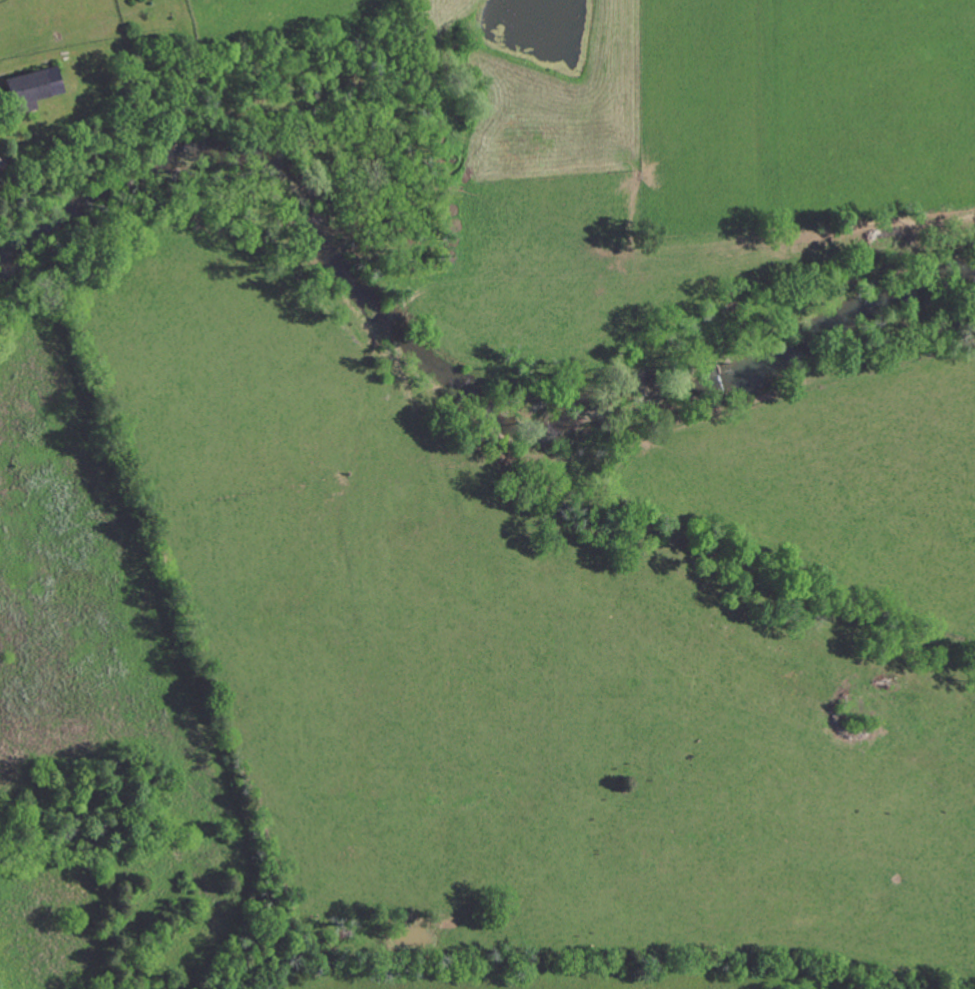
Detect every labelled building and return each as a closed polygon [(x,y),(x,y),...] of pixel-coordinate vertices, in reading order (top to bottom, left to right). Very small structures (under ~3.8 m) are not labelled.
[(1,79),(7,108),(19,105),(21,113),(36,110),(34,100),(62,94),(56,68),(1,79)]
